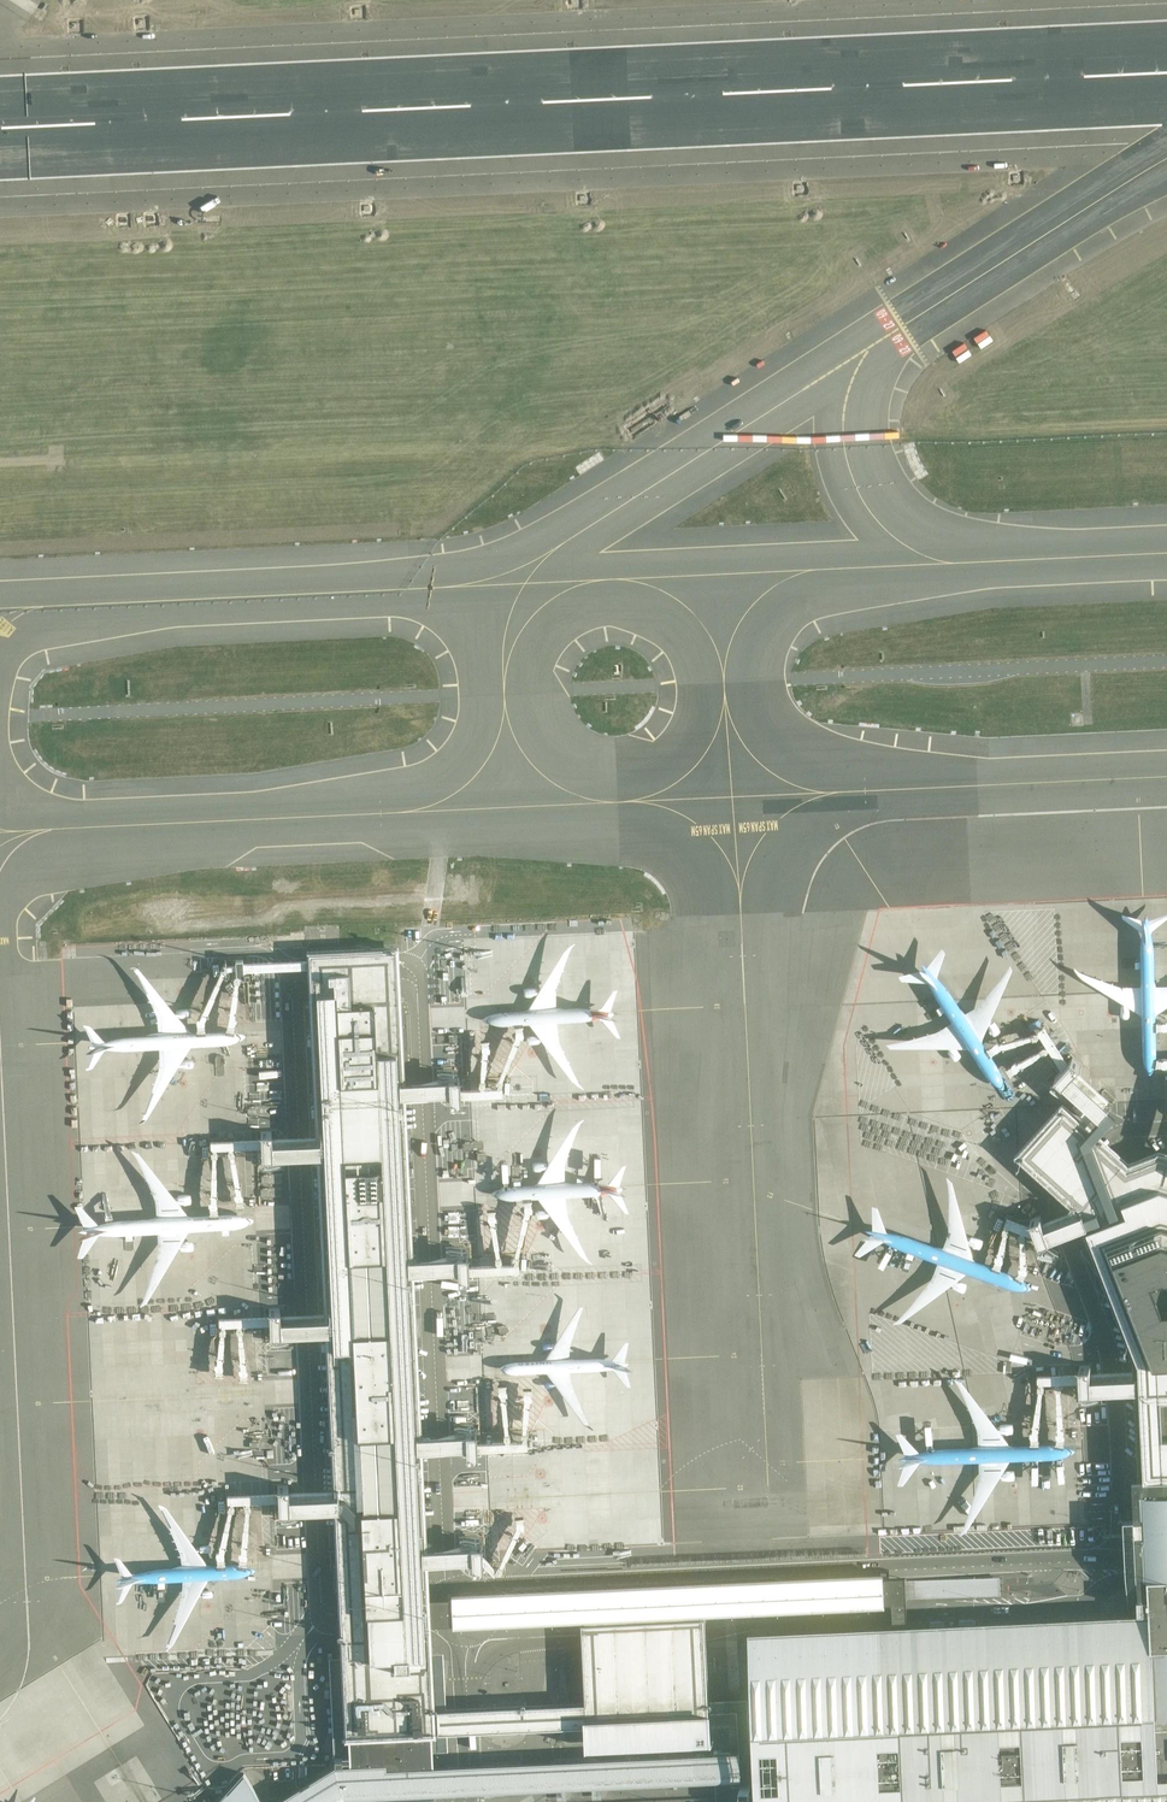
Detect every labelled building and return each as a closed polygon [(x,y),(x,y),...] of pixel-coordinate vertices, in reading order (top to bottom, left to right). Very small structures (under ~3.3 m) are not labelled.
[(440,1623),(452,1622),(451,1596),(437,1596),(429,1596),(429,1587),(429,1578),(402,963),(402,945),(308,949),(309,969),(325,1313),(336,1598),(337,1630),(338,1653),(327,1653),(328,1684),(329,1722),(331,1752),(349,1752),(349,1765),(434,1761),(433,1748),(447,1748),(446,1732),(445,1709),(443,1649),(432,1649),(431,1624),(431,1623),(440,1623)] [(1101,1116),(1110,1105),(1074,1072),(1081,1065),(1073,1057),(1056,1075),(1101,1116)] [(1159,1150),(1129,1161),(1116,1150),(1063,1101),(1015,1153),(1064,1198),(1076,1208),(1078,1212),(1082,1226),(1135,1357),(1135,1375),(1136,1390),(1135,1395),(1143,1558),(1144,1581),(1145,1609),(1155,1608),(1156,1616),(1160,1686),(1161,1704),(1166,1704),(1166,1153),(1159,1150)] [(1078,1212),(1045,1224),(1050,1237),(1082,1226),(1078,1212)] [(1090,1366),(1079,1366),(1080,1393),(1136,1390),(1135,1375),(1090,1377),(1090,1366)] [(488,1625),(579,1622),(706,1616),(885,1606),(885,1601),(892,1601),(893,1610),(893,1621),(908,1620),(907,1610),(907,1599),(1001,1594),(1000,1576),(906,1581),(906,1573),(884,1575),(883,1572),(876,1573),(489,1591),(451,1593),(451,1596),(452,1622),(452,1626),(488,1625)] [(1161,1704),(1160,1686),(1156,1616),(1155,1608),(1145,1609),(908,1620),(893,1621),(745,1628),(745,1649),(747,1706),(748,1749),(749,1763),(750,1777),(752,1801),(1166,1801),(1166,1704),(1161,1704)] [(706,1616),(579,1622),(580,1635),(583,1696),(583,1703),(445,1709),(446,1732),(584,1726),(585,1751),(713,1745),(711,1708),(710,1688),(707,1624),(706,1616)] [(469,1761),(434,1761),(349,1765),(334,1763),(282,1795),(272,1801),(337,1801),(344,1798),(345,1797),(466,1792),(591,1786),(716,1779),(750,1777),(749,1763),(748,1749),(469,1761)] [(242,1771),(214,1801),(262,1801),(242,1771)] [(716,1779),(717,1796),(717,1801),(752,1801),(750,1777),(716,1779)]
